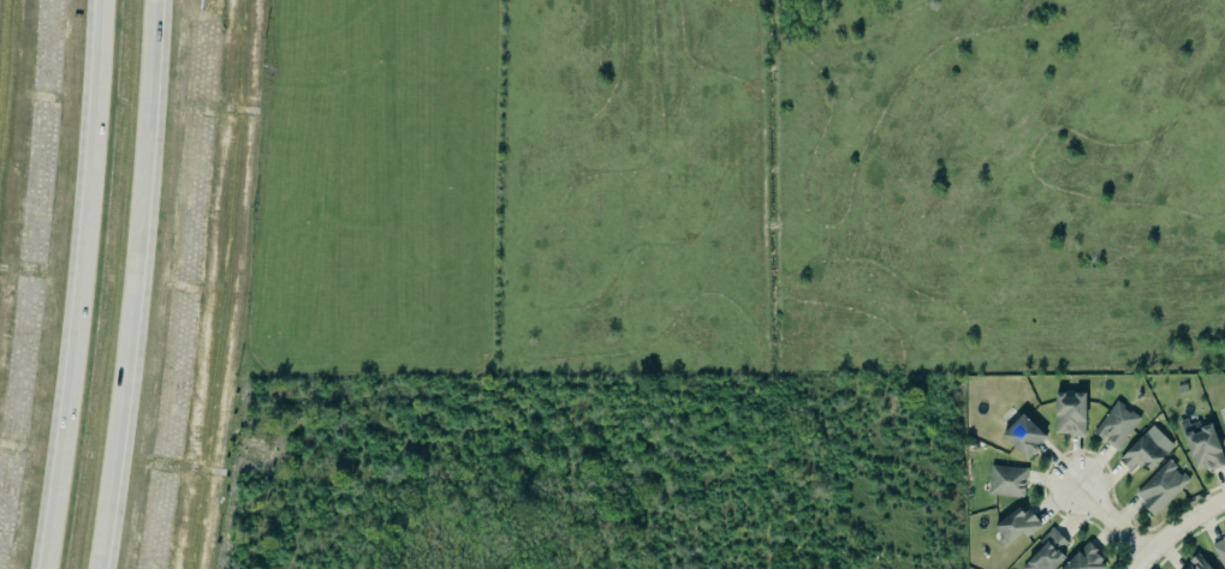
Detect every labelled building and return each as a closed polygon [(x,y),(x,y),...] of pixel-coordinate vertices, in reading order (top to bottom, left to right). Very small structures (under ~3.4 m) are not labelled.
[(1052,435),(1066,433),(1066,437),(1082,437),(1082,395),(1072,395),(1072,397),(1062,397),(1062,394),(1051,394),(1052,435)] [(1103,442),(1117,451),(1140,418),(1115,401),(1093,433),(1104,440),(1103,442)] [(1024,462),(999,436),(1021,415),(1042,437),(1031,447),(1037,453),(1031,457),(1030,456),(1024,462)] [(1193,471),(1200,468),(1201,472),(1208,469),(1208,471),(1224,465),(1209,425),(1197,429),(1199,432),(1190,436),(1189,432),(1181,436),(1193,471)] [(1131,473),(1140,463),(1149,471),(1167,451),(1144,431),(1118,461),(1131,473)] [(1165,457),(1173,465),(1170,468),(1177,474),(1179,472),(1187,478),(1150,515),(1138,503),(1141,501),(1131,491),(1165,457)] [(1026,469),(990,465),(987,494),(1023,498),(1026,469)] [(989,525),(1015,504),(1019,510),(1024,507),(1039,525),(1022,538),(1017,532),(999,546),(994,539),(999,535),(989,525)] [(1062,556),(1048,568),(1020,568),(1018,567),(1023,562),(1022,561),(1039,544),(1035,540),(1048,526),(1064,541),(1055,550),(1062,556)] [(1210,544),(1223,568),(1224,568),(1224,537),(1210,544)] [(1107,564),(1084,543),(1061,568),(1102,568),(1107,564)] [(1194,552),(1187,559),(1189,563),(1187,567),(1183,563),(1176,568),(1208,568),(1194,552)]
